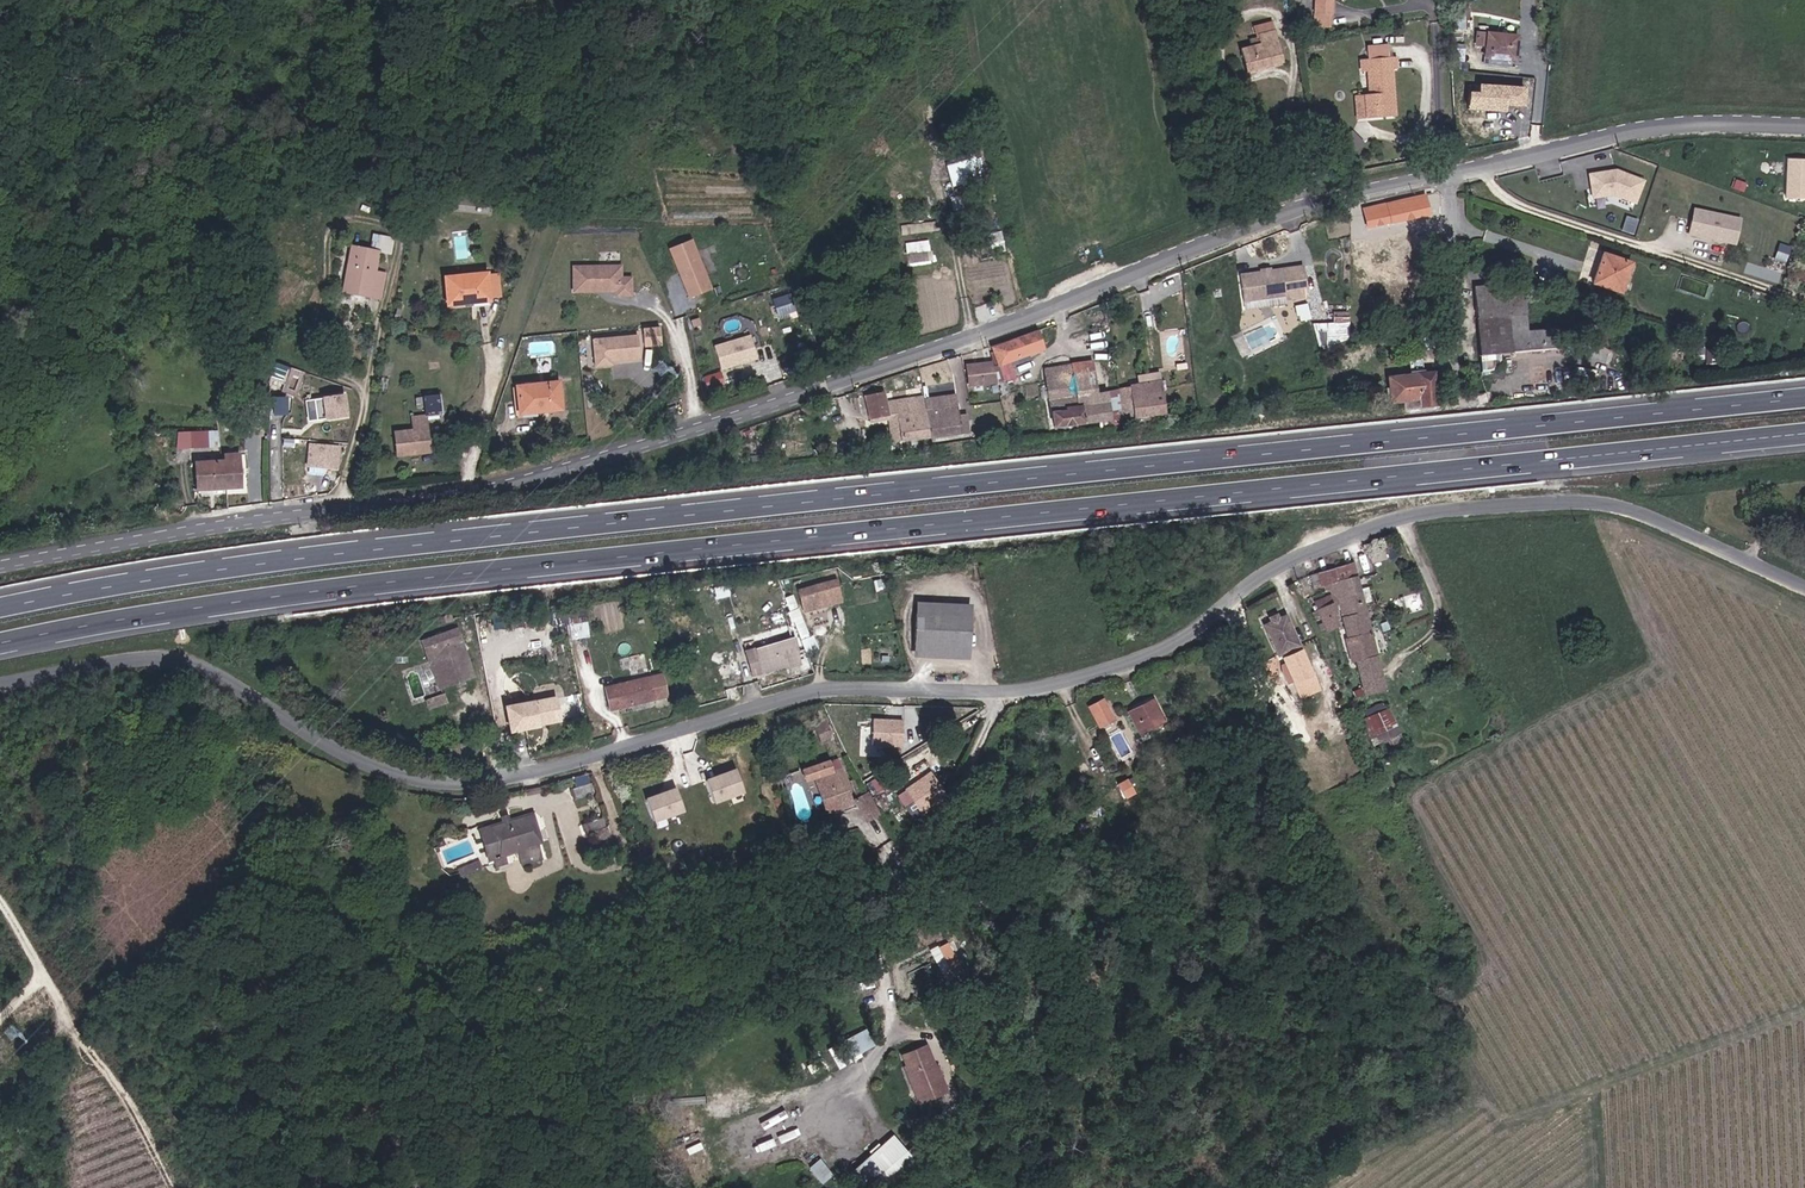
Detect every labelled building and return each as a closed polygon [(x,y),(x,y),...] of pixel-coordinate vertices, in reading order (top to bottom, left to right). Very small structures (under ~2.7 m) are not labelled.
[(1325,15),(1342,16),(1342,0),(1325,0),(1325,15)] [(1456,30),(1467,31),(1469,13),(1455,12),(1456,30)] [(1341,29),(1342,16),(1325,15),(1324,28),(1341,29)] [(1282,16),(1259,20),(1260,30),(1283,26),(1282,16)] [(1246,71),(1289,64),(1283,26),(1260,30),(1262,42),(1242,45),(1246,71)] [(1484,58),(1518,60),(1518,35),(1484,34),(1484,58)] [(1388,45),(1366,48),(1368,59),(1390,55),(1388,45)] [(1390,55),(1368,59),(1361,60),(1362,75),(1366,74),(1370,98),(1365,99),(1368,123),(1395,118),(1391,95),(1395,94),(1391,71),(1400,69),(1398,54),(1390,55)] [(1530,88),(1467,85),(1467,112),(1510,114),(1511,108),(1528,108),(1530,88)] [(991,187),(987,165),(985,156),(963,159),(965,170),(973,169),(977,190),(991,187)] [(1788,159),(1785,199),(1804,200),(1804,160),(1788,159)] [(1617,169),(1589,174),(1592,200),(1614,197),(1637,205),(1648,182),(1617,169)] [(401,208),(413,213),(420,196),(408,190),(401,208)] [(1394,226),(1437,216),(1432,193),(1392,202),(1393,222),(1394,226)] [(1370,229),(1393,222),(1392,202),(1366,207),(1370,229)] [(1743,219),(1695,209),(1689,235),(1738,245),(1743,219)] [(1625,216),(1623,231),(1635,233),(1637,218),(1625,216)] [(1370,229),(1371,232),(1394,226),(1393,222),(1370,229)] [(388,246),(398,249),(402,233),(386,228),(382,244),(388,246)] [(342,288),(383,298),(390,269),(382,267),(388,246),(382,244),(354,237),(342,288)] [(697,238),(671,246),(687,298),(713,289),(697,238)] [(932,261),(930,239),(904,241),(906,264),(932,261)] [(1785,271),(1790,245),(1778,243),(1773,269),(1785,271)] [(1593,277),(1618,286),(1624,266),(1633,268),(1637,257),(1603,245),(1593,277)] [(634,293),(634,274),(624,274),(624,263),(573,262),(573,293),(634,293)] [(1618,286),(1626,289),(1633,268),(1624,266),(1618,286)] [(1313,268),(1296,271),(1298,284),(1315,281),(1313,268)] [(1274,274),(1251,278),(1255,304),(1300,298),(1301,302),(1318,299),(1315,281),(1298,284),(1296,271),(1284,273),(1274,274)] [(491,274),(450,279),(453,307),(495,301),(494,298),(491,276),(491,274)] [(491,276),(494,298),(503,297),(500,275),(491,276)] [(1530,305),(1526,276),(1477,282),(1488,372),(1501,370),(1505,353),(1564,347),(1562,337),(1560,329),(1544,330),(1534,331),(1534,327),(1530,305)] [(773,295),(779,316),(796,312),(791,291),(773,295)] [(1432,321),(1448,314),(1442,299),(1426,306),(1432,321)] [(1359,301),(1344,301),(1343,334),(1358,334),(1359,301)] [(160,344),(174,343),(172,323),(158,325),(160,344)] [(642,347),(665,344),(663,324),(645,326),(645,332),(594,337),(595,352),(594,352),(595,365),(644,361),(642,347)] [(997,370),(1048,353),(1041,329),(991,347),(997,370)] [(723,369),(761,358),(755,333),(716,343),(723,369)] [(1080,376),(1102,373),(1101,361),(1078,363),(1080,376)] [(997,384),(994,362),(970,366),(974,388),(997,384)] [(1116,397),(1104,398),(1104,387),(1102,373),(1080,376),(1078,363),(1053,366),(1058,422),(1117,415),(1116,397)] [(1429,398),(1443,397),(1440,367),(1393,371),(1395,395),(1427,392),(1429,398)] [(722,371),(705,376),(708,387),(725,383),(722,371)] [(924,388),(922,372),(914,375),(916,389),(924,388)] [(1137,395),(1152,394),(1150,381),(1149,373),(1135,375),(1137,395)] [(1167,409),(1178,408),(1175,379),(1164,380),(1167,409)] [(1154,411),(1167,409),(1164,380),(1150,381),(1152,394),(1154,411)] [(519,412),(564,411),(564,381),(518,382),(519,412)] [(1104,398),(1116,397),(1114,385),(1104,387),(1104,398)] [(968,433),(966,413),(962,413),(960,395),(933,398),(933,391),(925,392),(926,398),(931,437),(968,433)] [(900,440),(931,437),(926,398),(896,401),(895,392),(875,394),(879,424),(898,422),(900,440)] [(429,414),(451,415),(452,395),(429,394),(429,414)] [(1139,413),(1154,411),(1152,394),(1137,395),(1139,413)] [(351,395),(307,395),(308,418),(351,418),(351,395)] [(398,453),(430,452),(429,414),(415,415),(416,427),(397,428),(398,453)] [(183,448),(228,449),(225,431),(182,430),(183,448)] [(310,462),(342,468),(346,446),(315,440),(310,462)] [(198,492),(237,491),(235,459),(230,454),(228,454),(229,461),(197,463),(198,492)] [(237,491),(248,490),(246,454),(230,454),(235,459),(237,491)] [(1388,655),(1362,560),(1332,569),(1338,590),(1325,593),(1335,630),(1347,626),(1344,614),(1345,610),(1351,609),(1358,637),(1356,638),(1362,662),(1388,655)] [(1313,587),(1319,586),(1317,573),(1310,574),(1313,587)] [(855,602),(853,594),(850,583),(809,589),(816,612),(855,602)] [(800,616),(809,613),(805,598),(796,600),(800,616)] [(914,660),(972,662),(975,605),(919,603),(914,660)] [(809,650),(819,647),(809,613),(800,616),(803,628),(801,628),(809,650)] [(1297,683),(1314,677),(1290,619),(1282,622),(1280,615),(1273,617),(1275,625),(1272,626),(1269,627),(1282,656),(1286,654),(1292,672),(1297,683)] [(573,629),(579,627),(577,616),(570,617),(573,629)] [(558,633),(573,629),(570,617),(555,618),(558,633)] [(575,642),(591,639),(588,625),(579,627),(573,629),(575,642)] [(462,672),(474,668),(467,647),(471,645),(465,630),(429,643),(437,665),(451,661),(451,660),(458,658),(462,672)] [(790,658),(805,654),(801,641),(768,651),(775,675),(793,670),(790,658)] [(741,674),(736,653),(728,655),(733,675),(741,674)] [(746,684),(756,682),(748,654),(737,657),(746,684)] [(1397,690),(1388,655),(1362,662),(1371,697),(1397,690)] [(1291,685),(1297,683),(1292,672),(1286,675),(1291,685)] [(1305,702),(1321,695),(1314,677),(1297,683),(1305,702)] [(640,708),(678,699),(673,678),(635,687),(640,708)] [(1307,707),(1305,702),(1297,683),(1291,685),(1300,710),(1307,707)] [(619,713),(640,708),(635,687),(614,692),(619,713)] [(1105,728),(1123,717),(1111,695),(1093,706),(1105,728)] [(1145,732),(1173,717),(1161,695),(1133,710),(1145,732)] [(558,697),(506,708),(513,735),(565,723),(558,697)] [(1386,749),(1407,741),(1394,711),(1368,723),(1377,744),(1382,741),(1386,749)] [(906,720),(874,720),(873,748),(905,749),(906,720)] [(827,805),(852,797),(842,766),(837,767),(834,759),(803,769),(807,780),(817,776),(827,805)] [(738,770),(708,780),(716,806),(747,796),(738,770)] [(941,794),(944,792),(936,777),(933,779),(941,794)] [(1135,812),(1153,803),(1138,778),(1122,787),(1135,812)] [(925,804),(939,795),(941,794),(933,779),(912,790),(921,806),(925,804)] [(575,802),(597,795),(594,785),(571,792),(575,802)] [(865,813),(877,807),(869,787),(855,794),(865,813)] [(1123,819),(1135,812),(1122,787),(1108,795),(1123,819)] [(687,813),(678,790),(647,800),(656,825),(687,813)] [(925,804),(933,819),(945,807),(939,795),(925,804)] [(915,828),(922,824),(912,806),(899,813),(902,820),(893,825),(906,848),(920,837),(915,828)] [(517,867),(546,859),(532,813),(497,823),(500,833),(479,838),(486,861),(513,854),(517,867)] [(597,847),(613,841),(607,820),(582,827),(585,839),(594,837),(597,847)] [(479,838),(500,833),(497,823),(476,828),(479,838)] [(964,971),(970,968),(959,948),(955,950),(951,941),(935,949),(952,982),(967,975),(964,971)] [(1045,1037),(1055,1030),(1042,1011),(1032,1018),(1045,1037)] [(943,1093),(956,1086),(944,1063),(941,1065),(930,1044),(907,1056),(909,1061),(903,1064),(918,1090),(935,1081),(943,1093)] [(918,1090),(924,1103),(943,1093),(935,1081),(918,1090)] [(915,1157),(896,1134),(852,1171),(866,1187),(877,1187),(915,1157)] [(812,1165),(823,1182),(834,1175),(822,1158),(812,1165)]
